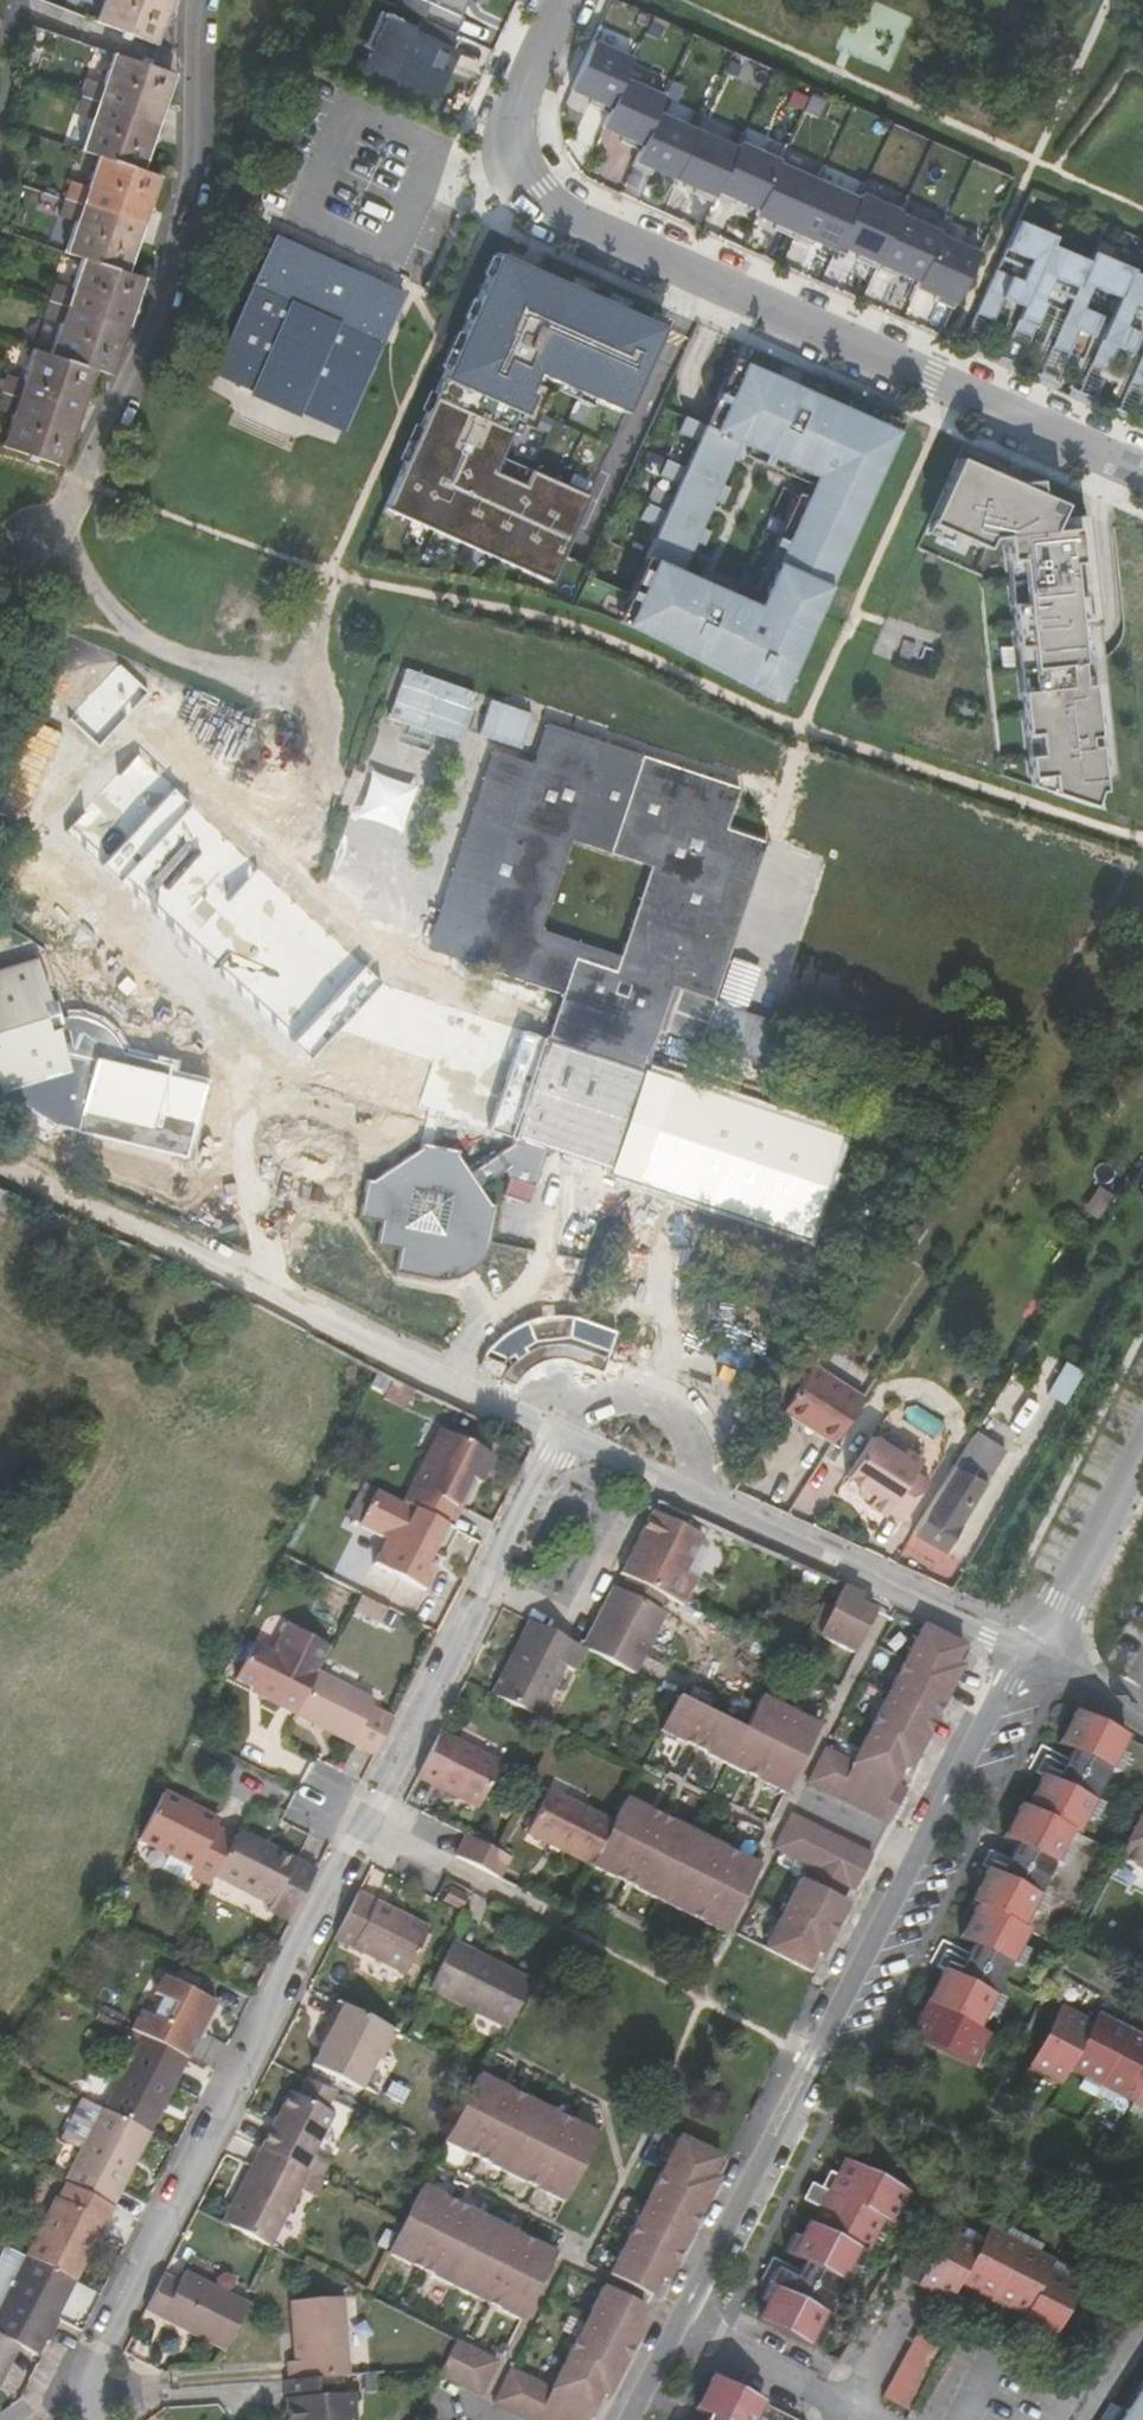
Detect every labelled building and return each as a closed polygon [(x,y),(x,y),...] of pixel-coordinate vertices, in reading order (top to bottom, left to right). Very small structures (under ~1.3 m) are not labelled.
[(100,15),(158,37),(170,5),(158,0),(105,0),(100,15)] [(430,6),(424,21),(458,37),(465,20),(459,18),(468,0),(417,0),(430,6)] [(458,37),(424,21),(413,45),(401,40),(404,32),(384,22),(373,46),(385,51),(375,73),(397,82),(401,74),(413,80),(410,88),(438,101),(450,74),(441,70),(448,53),(450,54),(458,37)] [(954,305),(980,249),(939,231),(940,229),(900,210),(900,209),(861,190),(859,196),(778,159),(779,157),(739,138),(737,144),(657,107),(665,91),(624,73),(633,53),(594,35),(572,84),(583,89),(588,87),(595,90),(593,93),(591,99),(609,107),(603,121),(615,127),(619,125),(626,128),(624,131),(622,136),(641,145),(633,162),(652,170),(654,165),(656,162),(662,165),(664,169),(686,179),(687,179),(691,178),(698,181),(697,184),(695,189),(713,197),(715,192),(734,200),(736,194),(738,192),(745,195),(746,199),(758,205),(756,210),(767,216),(772,214),(779,217),(777,220),(775,225),(811,242),(814,236),(816,234),(822,237),(825,241),(836,246),(838,241),(850,247),(854,245),(861,248),(860,251),(857,256),(894,273),(897,267),(898,265),(905,268),(907,272),(918,277),(916,282),(927,287),(932,286),(939,289),(938,292),(935,297),(954,305)] [(165,97),(175,65),(116,46),(106,78),(89,72),(84,88),(143,107),(149,91),(165,97)] [(138,124),(143,107),(84,88),(79,104),(95,109),(84,144),(100,150),(142,164),(154,129),(138,124)] [(159,113),(165,97),(149,91),(143,107),(159,113)] [(154,129),(159,113),(143,107),(138,124),(154,129)] [(160,170),(142,164),(100,150),(90,182),(73,177),(67,193),(125,212),(131,196),(149,202),(160,170)] [(120,229),(125,212),(67,193),(62,210),(78,216),(68,247),(86,253),(127,267),(138,235),(120,229)] [(143,218),(149,202),(131,196),(125,212),(143,218)] [(138,235),(143,218),(125,212),(120,229),(138,235)] [(990,285),(1005,292),(1027,302),(1043,309),(1048,299),(1045,297),(1056,272),(1080,284),(1065,319),(1081,326),(1096,333),(1107,310),(1088,302),(1098,281),(1124,293),(1105,336),(1121,344),(1135,350),(1142,332),(1142,327),(1129,320),(1139,300),(1142,302),(1142,271),(1135,267),(1136,265),(1095,246),(1091,256),(1054,239),(1057,232),(1021,216),(1009,243),(1033,254),(1024,275),(999,264),(990,285)] [(347,432),(399,314),(400,311),(401,305),(399,300),(395,296),(390,294),(384,294),(379,296),(375,300),(374,303),(354,294),(353,294),(361,276),(277,240),(218,375),(247,388),(254,372),(318,401),(311,416),(347,432)] [(693,314),(525,242),(413,501),(581,574),(598,534),(619,487),(559,462),(552,477),(521,464),(538,423),(543,426),(561,385),(556,383),(565,361),(656,401),(693,314)] [(145,272),(127,267),(86,253),(76,284),(58,278),(52,295),(111,315),(117,298),(134,304),(145,272)] [(354,294),(374,303),(375,300),(379,296),(384,294),(390,294),(395,296),(399,300),(401,305),(400,311),(406,298),(361,276),(354,294)] [(1005,292),(990,285),(979,308),(994,315),(1005,292)] [(106,330),(111,315),(52,295),(46,312),(64,318),(53,350),(97,364),(112,370),(123,336),(106,330)] [(128,321),(134,304),(117,298),(111,315),(128,321)] [(1043,309),(1027,302),(1017,324),(1032,331),(1043,309)] [(123,336),(128,321),(111,315),(106,330),(123,336)] [(1081,326),(1065,319),(1055,341),(1071,348),(1081,326)] [(1121,344),(1105,336),(1095,358),(1111,366),(1121,344)] [(97,364),(53,350),(38,345),(27,377),(10,371),(4,388),(62,407),(67,391),(86,398),(97,364)] [(737,352),(724,380),(734,385),(747,356),(737,352)] [(1133,376),(1142,380),(1142,355),(1133,376)] [(656,556),(641,588),(634,585),(631,592),(638,595),(628,618),(766,688),(771,677),(785,684),(900,424),(884,417),(747,356),(734,385),(724,380),(717,396),(727,400),(717,423),(707,419),(688,462),(669,454),(662,470),(681,478),(668,506),(650,498),(643,513),(661,521),(648,552),(656,556)] [(254,372),(247,388),(244,394),(308,422),(311,416),(318,401),(254,372)] [(62,407),(4,388),(0,400),(0,407),(15,412),(4,444),(63,464),(74,431),(56,424),(62,407)] [(80,414),(86,398),(67,391),(62,407),(80,414)] [(717,396),(707,419),(717,423),(727,400),(717,396)] [(74,431),(80,414),(62,407),(56,424),(74,431)] [(888,409),(884,417),(900,424),(903,417),(888,409)] [(769,448),(751,440),(747,448),(766,457),(769,448)] [(775,451),(771,460),(813,478),(817,469),(775,451)] [(1060,513),(1066,499),(959,452),(930,517),(987,542),(992,530),(999,517),(1005,519),(1028,516),(1031,510),(1043,515),(1047,507),(1060,513)] [(788,535),(808,490),(800,487),(780,532),(788,535)] [(1101,743),(1105,778),(1116,777),(1087,509),(1066,499),(1060,513),(1047,507),(1043,515),(1031,510),(1028,516),(1005,519),(999,517),(992,530),(1006,529),(1077,522),(1080,556),(1072,557),(1075,582),(1083,581),(1090,641),(1081,642),(1084,670),(1093,670),(1099,730),(1091,731),(1093,744),(1101,743)] [(1080,556),(1077,522),(1006,529),(1009,553),(1021,552),(1026,596),(1014,598),(1018,640),(1031,639),(1036,684),(1023,686),(1028,728),(1040,727),(1042,748),(1030,749),(1033,773),(1053,771),(1054,786),(1095,800),(1100,785),(1105,785),(1105,778),(1101,743),(1093,744),(1091,731),(1099,730),(1093,670),(1084,670),(1081,642),(1090,641),(1083,581),(1075,582),(1072,557),(1080,556)] [(764,587),(785,542),(777,539),(757,583),(764,587)] [(926,554),(936,559),(939,552),(929,547),(926,554)] [(656,556),(648,552),(634,585),(641,588),(656,556)] [(1009,553),(1014,598),(1026,596),(1021,552),(1009,553)] [(638,595),(631,592),(620,615),(628,618),(638,595)] [(906,633),(899,655),(930,666),(937,643),(906,633)] [(1031,639),(1018,640),(1023,686),(1036,684),(1031,639)] [(149,691),(119,664),(70,716),(100,744),(149,691)] [(771,677),(766,688),(780,695),(785,684),(771,677)] [(963,699),(959,709),(975,715),(978,705),(963,699)] [(486,1182),(509,1172),(513,1177),(539,1184),(551,1147),(614,1168),(612,1173),(813,1239),(847,1135),(651,1070),(665,1029),(680,987),(719,1000),(720,998),(773,839),(733,824),(745,785),(552,721),(537,762),(498,749),(477,811),(439,925),(434,941),(431,950),(564,994),(549,1037),(527,1029),(494,1129),(515,1136),(513,1142),(460,1158),(486,1182)] [(1028,728),(1030,749),(1042,748),(1040,727),(1028,728)] [(382,982),(137,758),(69,832),(314,1056),(382,982)] [(1053,771),(1033,773),(1033,780),(1054,786),(1053,771)] [(1100,785),(1095,800),(1107,805),(1105,785),(1100,785)] [(337,910),(428,939),(442,893),(352,865),(337,910)] [(70,1025),(55,1028),(49,1001),(55,999),(56,996),(42,954),(0,967),(0,1036),(1,1036),(3,1044),(0,1044),(0,1073),(5,1089),(16,1086),(77,1069),(72,1054),(70,1025)] [(720,998),(719,1000),(680,987),(665,1029),(707,1043),(767,1063),(782,1020),(720,998)] [(55,1028),(70,1025),(63,997),(55,999),(49,1001),(55,1028)] [(99,1049),(130,1052),(125,1041),(114,1029),(101,1021),(92,1017),(82,1015),(71,1015),(74,1024),(70,1025),(72,1054),(98,1059),(99,1049)] [(83,1130),(112,1137),(117,1139),(134,1142),(135,1136),(155,1141),(153,1147),(172,1152),(194,1156),(214,1082),(205,1080),(174,1073),(176,1062),(150,1056),(130,1052),(99,1049),(98,1059),(83,1130)] [(460,1158),(461,1149),(424,1141),(423,1149),(379,1179),(371,1178),(365,1216),(383,1220),(379,1243),(403,1248),(399,1271),(436,1278),(453,1277),(464,1274),(473,1268),(483,1261),(488,1253),(492,1244),(499,1203),(494,1202),(486,1182),(460,1158)] [(820,1359),(844,1376),(854,1362),(830,1345),(820,1359)] [(502,1372),(508,1357),(488,1349),(483,1364),(502,1372)] [(838,1439),(868,1394),(818,1362),(788,1406),(838,1439)] [(401,1503),(446,1525),(470,1478),(479,1481),(492,1455),(438,1429),(401,1503)] [(913,1451),(905,1454),(875,1434),(849,1475),(868,1486),(880,1493),(875,1500),(872,1505),(889,1515),(892,1511),(908,1520),(933,1479),(918,1469),(924,1458),(913,1451)] [(947,1551),(1008,1455),(977,1435),(917,1532),(947,1551)] [(875,1500),(880,1493),(868,1486),(864,1493),(875,1500)] [(372,1565),(422,1591),(454,1529),(446,1525),(401,1503),(375,1489),(357,1525),(385,1539),(372,1565)] [(664,1598),(680,1606),(694,1579),(681,1573),(699,1537),(649,1512),(618,1574),(625,1578),(664,1598)] [(583,1651),(632,1675),(662,1614),(657,1612),(664,1598),(625,1578),(618,1591),(611,1588),(579,1649),(583,1651)] [(818,1633),(854,1651),(876,1608),(857,1598),(861,1590),(844,1582),(818,1633)] [(579,1649),(527,1622),(490,1696),(536,1720),(561,1668),(572,1673),(583,1651),(579,1649)] [(258,1692),(257,1696),(291,1714),(314,1671),(325,1648),(282,1627),(270,1652),(249,1642),(231,1679),(258,1692)] [(963,1649),(922,1627),(853,1765),(823,1749),(806,1782),(882,1822),(899,1788),(893,1785),(902,1768),(908,1770),(917,1753),(912,1751),(920,1735),(925,1737),(961,1668),(955,1666),(963,1649)] [(314,1671),(291,1714),(372,1755),(389,1721),(368,1710),(372,1700),(314,1671)] [(781,1794),(816,1726),(759,1697),(742,1732),(675,1697),(658,1731),(781,1794)] [(1007,1965),(1016,1948),(1024,1932),(1054,1947),(1104,1851),(1081,1839),(1090,1820),(1083,1817),(1092,1801),(1108,1769),(1117,1752),(1125,1737),(1075,1711),(1058,1743),(1071,1750),(1079,1754),(1063,1786),(1055,1782),(1041,1775),(1024,1810),(1016,1805),(1000,1837),(1012,1844),(1020,1847),(1004,1879),(996,1875),(984,1869),(967,1902),(974,1906),(957,1938),(970,1945),(978,1949),(963,1980),(955,1976),(941,1968),(923,2003),(931,2007),(924,2023),(916,2019),(907,2035),(961,2063),(968,2047),(976,2052),(984,2034),(975,2029),(984,2011),(992,1995),(1007,1965)] [(920,1735),(912,1751),(917,1753),(925,1737),(920,1735)] [(435,1737),(414,1778),(475,1809),(498,1765),(453,1742),(452,1745),(435,1737)] [(1079,1754),(1071,1750),(1055,1782),(1063,1786),(1079,1754)] [(1115,1772),(1124,1755),(1117,1752),(1108,1769),(1115,1772)] [(899,1788),(882,1822),(887,1825),(904,1791),(899,1788)] [(193,1866),(189,1874),(207,1884),(212,1874),(232,1835),(216,1827),(218,1820),(162,1792),(139,1839),(169,1854),(193,1866)] [(547,1792),(524,1835),(589,1868),(611,1824),(547,1792)] [(611,1824),(589,1868),(603,1874),(722,1934),(725,1930),(758,1868),(624,1799),(611,1824)] [(1083,1817),(1090,1820),(1099,1804),(1092,1801),(1083,1817)] [(1117,1857),(1142,1870),(1142,1808),(1117,1857)] [(803,1970),(810,1955),(813,1957),(816,1949),(841,1901),(838,1899),(845,1886),(848,1887),(865,1854),(788,1814),(771,1849),(810,1869),(803,1882),(796,1878),(761,1948),(803,1970)] [(232,1835),(212,1874),(269,1902),(267,1908),(288,1920),(313,1869),(259,1842),(256,1846),(232,1834),(232,1835)] [(455,1857),(485,1873),(496,1852),(465,1836),(455,1857)] [(1020,1847),(1012,1844),(996,1875),(1004,1879),(1020,1847)] [(162,1866),(187,1879),(189,1874),(193,1866),(169,1854),(162,1866)] [(848,1887),(853,1890),(870,1857),(865,1854),(848,1887)] [(357,1893),(333,1940),(403,1976),(426,1928),(357,1893)] [(816,1949),(821,1952),(845,1903),(841,1901),(816,1949)] [(978,1949),(970,1945),(955,1976),(963,1980),(978,1949)] [(1016,1948),(1007,1965),(1013,1968),(1022,1951),(1016,1948)] [(448,2000),(507,2030),(531,1983),(472,1953),(448,2000)] [(1135,1965),(1122,1958),(1116,1971),(1129,1977),(1135,1965)] [(1142,1970),(1142,1969),(1135,1965),(1129,1977),(1137,1981),(1142,1970)] [(141,2036),(186,2058),(195,2041),(191,2038),(193,2033),(197,2035),(195,2028),(200,2020),(204,2022),(214,2002),(193,1991),(197,1985),(182,1977),(178,1983),(163,1975),(154,1993),(162,1997),(152,2016),(139,2010),(130,2030),(141,2036)] [(992,1995),(984,2011),(989,2014),(997,1998),(992,1995)] [(931,2007),(923,2003),(916,2019),(924,2023),(931,2007)] [(391,2030),(341,2005),(310,2069),(359,2093),(391,2030)] [(1142,2109),(1142,2042),(1140,2047),(1125,2039),(1108,2030),(1111,2022),(1094,2014),(1089,2025),(1085,2032),(1068,2024),(1072,2017),(1055,2007),(1024,2070),(1042,2079),(1045,2072),(1062,2080),(1067,2071),(1084,2080),(1100,2088),(1117,2096),(1133,2105),(1142,2109)] [(1085,2032),(1089,2025),(1072,2017),(1068,2024),(1085,2032)] [(1125,2039),(1129,2032),(1111,2022),(1108,2030),(1125,2039)] [(1142,2042),(1142,2039),(1129,2032),(1125,2039),(1140,2047),(1142,2042)] [(103,2110),(149,2133),(186,2058),(141,2036),(103,2110)] [(961,2063),(969,2067),(976,2052),(968,2047),(961,2063)] [(1042,2079),(1059,2087),(1059,2086),(1062,2080),(1045,2072),(1042,2079)] [(443,2141),(564,2203),(597,2136),(483,2077),(476,2073),(443,2141)] [(258,2150),(301,2172),(340,2095),(303,2077),(293,2096),(287,2094),(258,2150)] [(1084,2080),(1081,2087),(1097,2094),(1100,2088),(1084,2080)] [(1117,2096),(1100,2088),(1097,2094),(1114,2102),(1117,2096)] [(64,2184),(111,2208),(149,2133),(103,2110),(102,2111),(86,2103),(69,2135),(85,2143),(64,2184)] [(1133,2105),(1130,2111),(1142,2118),(1142,2109),(1133,2105)] [(678,2136),(608,2275),(648,2296),(657,2279),(663,2283),(700,2212),(694,2210),(703,2191),(709,2194),(716,2179),(710,2176),(720,2158),(678,2136)] [(228,2228),(267,2248),(305,2174),(301,2172),(258,2150),(235,2196),(242,2200),(228,2228)] [(867,2160),(849,2151),(841,2166),(859,2175),(867,2160)] [(760,2311),(811,2338),(820,2321),(828,2304),(844,2272),(854,2254),(861,2239),(869,2223),(878,2206),(886,2210),(894,2194),(903,2178),(867,2160),(859,2175),(841,2166),(833,2162),(825,2179),(815,2173),(805,2190),(822,2199),(829,2202),(821,2218),(814,2215),(809,2213),(801,2229),(793,2245),(813,2256),(822,2260),(805,2293),(798,2289),(776,2278),(768,2294),(760,2311)] [(903,2178),(894,2194),(904,2199),(911,2183),(903,2178)] [(24,2258),(72,2282),(111,2208),(64,2184),(57,2198),(53,2197),(24,2258)] [(387,2252),(522,2321),(555,2255),(420,2186),(402,2223),(387,2252)] [(700,2212),(709,2194),(703,2191),(694,2210),(700,2212)] [(886,2210),(896,2215),(904,2199),(894,2194),(886,2210)] [(242,2200),(235,2196),(221,2224),(228,2228),(242,2200)] [(829,2202),(822,2199),(814,2215),(821,2218),(829,2202)] [(869,2223),(877,2228),(886,2210),(878,2206),(869,2223)] [(915,2249),(905,2266),(942,2284),(945,2277),(960,2285),(970,2263),(987,2272),(991,2263),(1008,2271),(1022,2279),(1018,2288),(1036,2297),(1031,2308),(1046,2315),(1042,2323),(1057,2330),(1085,2276),(1069,2268),(1055,2261),(1059,2253),(1065,2241),(1048,2233),(1032,2225),(1015,2217),(999,2207),(988,2229),(984,2237),(970,2230),(950,2220),(932,2257),(915,2249)] [(1036,2217),(1020,2209),(1015,2217),(1032,2225),(1036,2217)] [(1048,2233),(1051,2225),(1036,2217),(1032,2225),(1048,2233)] [(988,2229),(974,2222),(970,2230),(984,2237),(988,2229)] [(861,2239),(869,2243),(877,2228),(869,2223),(861,2239)] [(795,2226),(786,2242),(793,2245),(801,2229),(795,2226)] [(854,2254),(862,2258),(869,2243),(861,2239),(854,2254)] [(1055,2261),(1069,2268),(1073,2260),(1059,2253),(1055,2261)] [(844,2272),(852,2277),(862,2258),(854,2254),(844,2272)] [(822,2260),(813,2256),(798,2289),(805,2293),(822,2260)] [(35,2355),(72,2282),(24,2258),(0,2303),(0,2337),(14,2344),(35,2355)] [(991,2263),(987,2272),(1003,2280),(1008,2271),(991,2263)] [(1008,2271),(1003,2280),(1018,2288),(1022,2279),(1008,2271)] [(769,2275),(760,2290),(768,2294),(776,2278),(769,2275)] [(182,2276),(176,2287),(160,2280),(142,2314),(222,2354),(245,2307),(182,2276)] [(945,2277),(942,2284),(956,2292),(960,2285),(945,2277)] [(623,2362),(640,2329),(633,2325),(643,2307),(603,2287),(550,2391),(507,2370),(491,2403),(524,2419),(585,2419),(599,2394),(605,2397),(614,2379),(607,2375),(616,2359),(623,2362)] [(294,2362),(284,2363),(286,2381),(338,2377),(345,2376),(339,2299),(290,2302),(294,2362)] [(820,2321),(828,2325),(836,2308),(828,2304),(820,2321)] [(1046,2315),(1031,2308),(1027,2315),(1042,2323),(1046,2315)] [(915,2404),(957,2324),(930,2311),(888,2389),(915,2404)] [(811,2338),(820,2342),(828,2325),(820,2321),(811,2338)] [(14,2344),(0,2337),(0,2370),(14,2344)] [(436,2375),(478,2397),(495,2365),(453,2342),(439,2370),(436,2375)] [(614,2379),(623,2362),(616,2359),(607,2375),(614,2379)] [(799,2418),(713,2374),(695,2408),(708,2415),(713,2417),(712,2419),(798,2419),(799,2418)] [(286,2381),(283,2381),(286,2419),(352,2419),(349,2394),(339,2395),(338,2377),(286,2381)] [(1119,2419),(1142,2419),(1142,2382),(1119,2419)]
